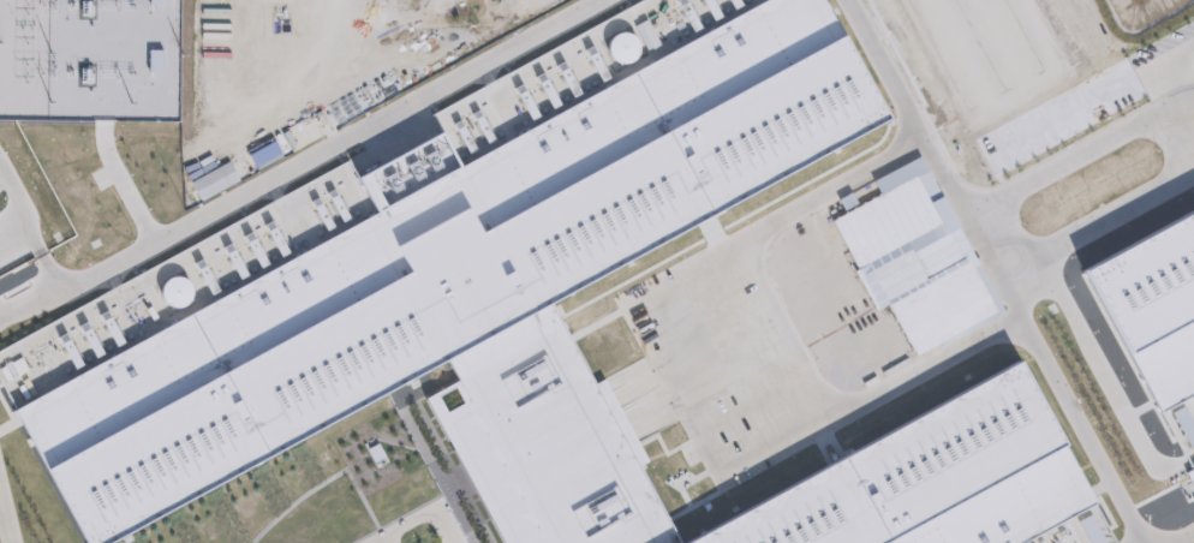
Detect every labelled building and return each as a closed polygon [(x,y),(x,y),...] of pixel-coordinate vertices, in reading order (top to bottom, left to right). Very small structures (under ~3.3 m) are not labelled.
[(551,304),(681,542),(509,542),(418,377),(114,542),(91,542),(16,406),(756,0),(821,0),(886,120),(551,304)] [(1163,457),(1193,440),(1193,193),(1062,261),(1163,457)] [(1102,499),(1020,542),(681,542),(1023,356),(1102,499)]
